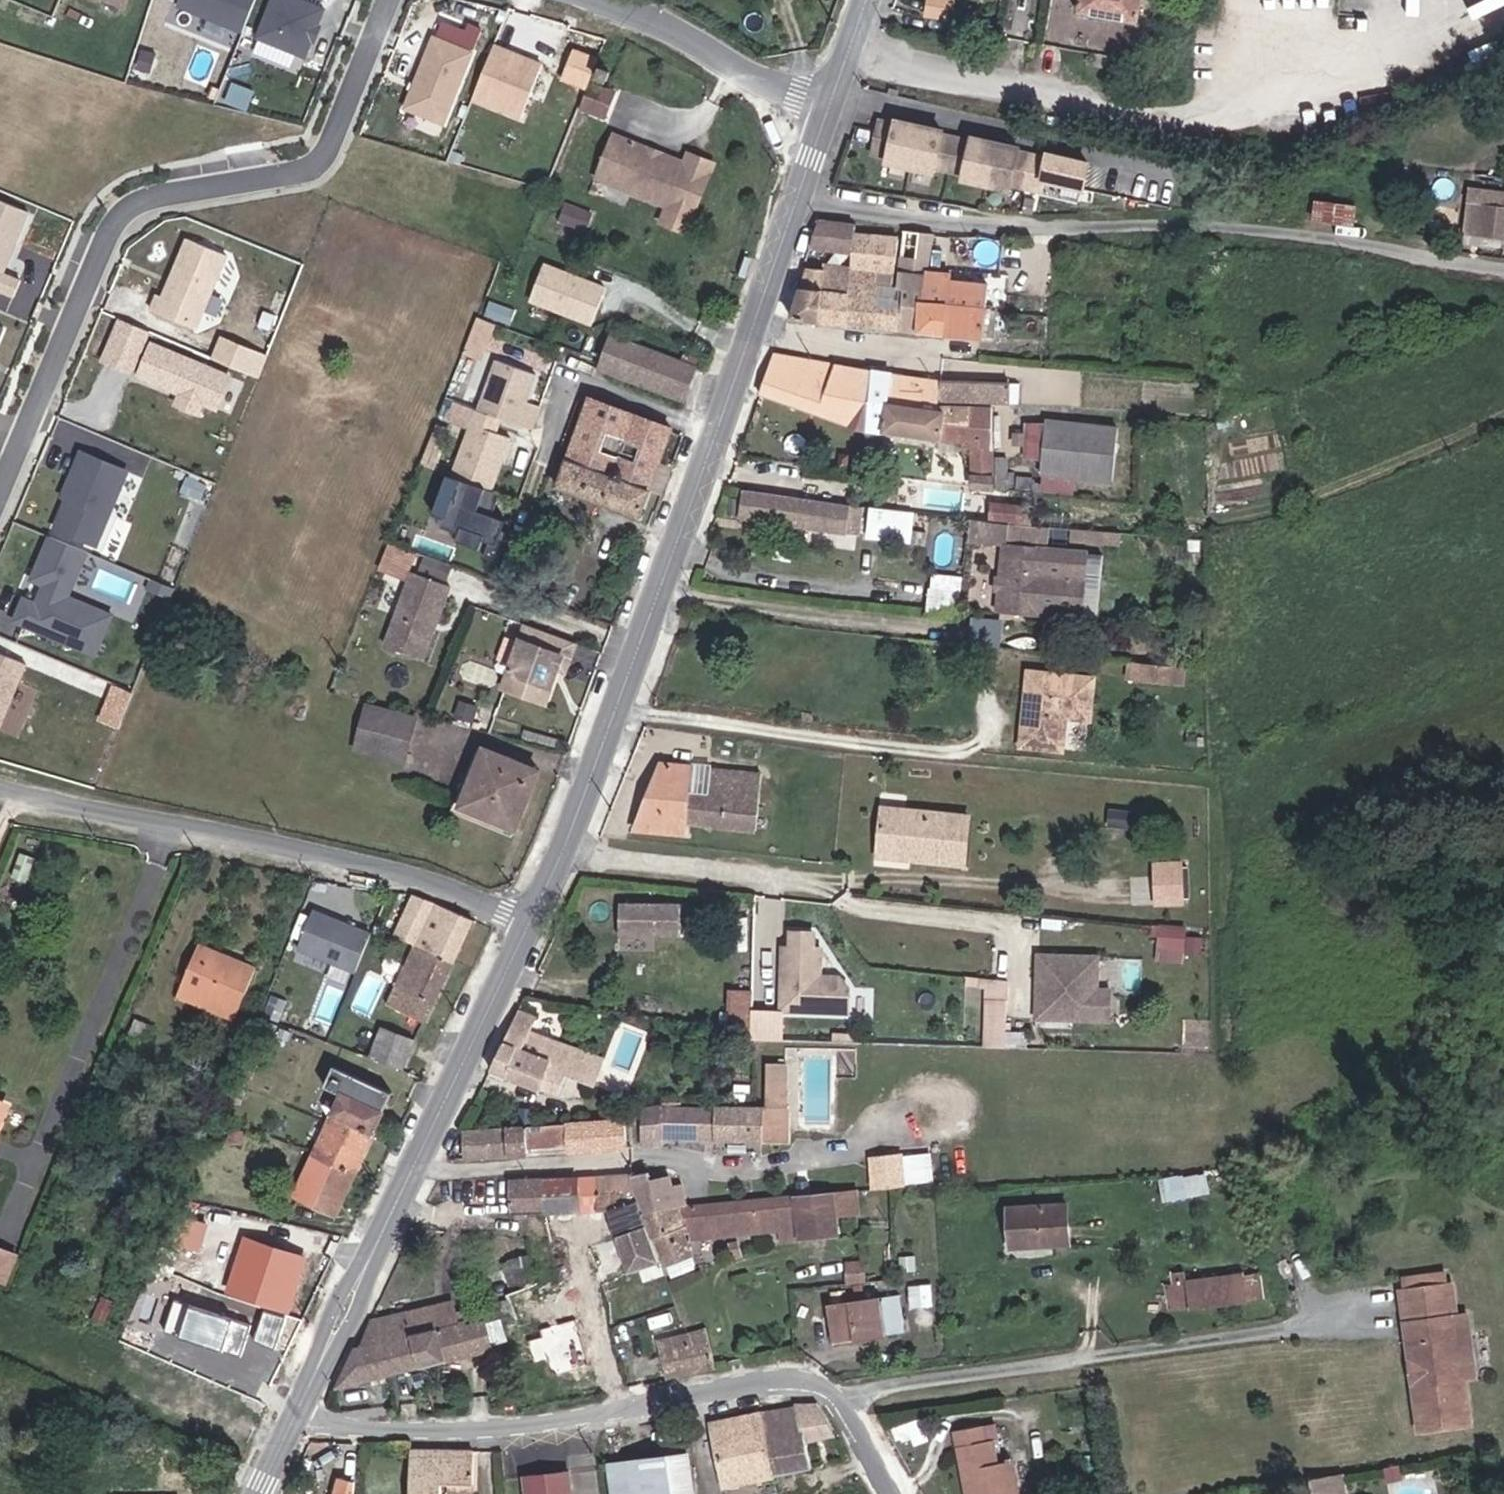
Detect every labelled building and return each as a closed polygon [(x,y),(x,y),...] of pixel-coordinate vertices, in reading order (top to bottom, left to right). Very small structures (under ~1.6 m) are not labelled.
[(125,11),(128,0),(99,0),(125,11)] [(241,29),(253,0),(177,0),(176,3),(241,29)] [(254,37),(303,56),(322,7),(304,0),(269,0),(254,37)] [(926,13),(952,15),(953,0),(927,0),(926,13)] [(1076,13),(1140,24),(1144,0),(1078,0),(1076,13)] [(467,52),(428,35),(397,105),(435,122),(467,52)] [(519,116),(540,63),(491,43),(470,96),(519,116)] [(612,75),(600,70),(595,81),(607,85),(612,75)] [(609,98),(585,88),(574,114),(599,124),(609,98)] [(912,127),(896,123),(890,155),(905,159),(903,166),(950,176),(951,168),(982,175),(981,182),(1027,192),(1029,185),(1044,188),(1046,178),(1100,189),(1105,164),(1074,157),(1073,161),(1064,159),(1035,153),(1036,149),(1024,147),(1023,151),(1001,146),(1002,142),(990,140),(989,143),(958,137),(959,133),(947,130),(946,134),(924,129),(925,126),(913,123),(912,127)] [(947,130),(925,126),(924,129),(946,134),(947,130)] [(632,145),(613,138),(595,182),(668,211),(662,226),(687,236),(714,166),(688,156),(685,166),(665,158),(656,163),(634,154),(632,145)] [(1024,147),(1002,142),(1001,146),(1023,151),(1024,147)] [(1469,186),(1465,233),(1503,237),(1503,190),(1469,186)] [(1353,224),(1356,204),(1321,198),(1316,197),(1312,218),(1353,224)] [(9,257),(5,255),(9,244),(13,245),(27,214),(0,202),(0,292),(13,298),(19,283),(1,275),(9,257)] [(584,232),(591,216),(567,206),(560,223),(584,232)] [(788,316),(845,323),(856,230),(857,223),(823,218),(788,316)] [(877,280),(896,283),(900,237),(856,230),(845,323),(872,326),(877,280)] [(892,328),(921,331),(933,234),(901,230),(900,237),(896,283),(892,328)] [(921,331),(946,333),(984,337),(991,279),(964,276),(967,237),(933,234),(921,331)] [(1000,280),(1004,240),(967,237),(964,276),(991,279),(1000,280)] [(9,257),(13,245),(9,244),(5,255),(9,257)] [(157,312),(184,323),(189,309),(199,313),(222,256),(191,244),(169,299),(163,297),(157,312)] [(593,324),(609,283),(545,258),(529,299),(593,324)] [(194,327),(199,313),(189,309),(184,323),(194,327)] [(119,321),(112,339),(139,351),(147,332),(119,321)] [(139,351),(112,339),(102,362),(130,374),(139,351)] [(682,405),(695,371),(612,340),(599,375),(682,405)] [(227,376),(149,344),(135,376),(178,393),(173,404),(192,412),(197,401),(214,408),(227,376)] [(762,393),(868,433),(869,428),(874,370),(850,366),(777,350),(762,393)] [(525,404),(534,377),(496,364),(478,414),(500,422),(517,428),(525,404)] [(874,370),(869,428),(883,431),(895,373),(874,370)] [(895,373),(883,431),(941,442),(969,444),(970,488),(996,489),(996,407),(939,401),(941,380),(895,373)] [(1009,385),(941,380),(939,401),(996,407),(1008,407),(1009,385)] [(639,522),(673,431),(590,402),(557,491),(639,522)] [(539,409),(525,404),(517,428),(530,433),(539,409)] [(496,436),(500,422),(478,414),(476,413),(471,427),(496,436)] [(1044,496),(1079,500),(1081,480),(1114,483),(1120,428),(1025,420),(1023,432),(1013,431),(1013,446),(1024,447),(1024,459),(1042,460),(1041,477),(1046,477),(1044,496)] [(492,494),(511,441),(496,436),(471,427),(452,480),(492,494)] [(77,451),(69,470),(74,472),(66,490),(51,527),(91,544),(122,470),(77,451)] [(74,472),(69,470),(61,488),(66,490),(74,472)] [(456,546),(480,554),(501,498),(492,494),(452,480),(448,479),(433,519),(463,529),(456,546)] [(850,504),(743,490),(740,518),(846,533),(850,506),(850,504)] [(1008,522),(1030,524),(1032,506),(955,498),(953,517),(972,518),(1008,522)] [(859,535),(862,507),(850,506),(846,533),(859,535)] [(972,518),(969,538),(998,541),(1001,541),(1001,539),(1007,536),(1008,522),(972,518)] [(1008,522),(1007,536),(1006,541),(1049,545),(1051,526),(1030,524),(1008,522)] [(1106,542),(1108,532),(1073,529),(1072,538),(1106,542)] [(503,568),(513,539),(495,532),(484,561),(503,568)] [(86,552),(49,537),(37,567),(42,570),(40,575),(47,578),(36,604),(24,599),(14,621),(89,652),(105,612),(68,597),(86,552)] [(1049,545),(1006,541),(1002,575),(1001,584),(1001,588),(998,610),(1042,614),(1043,611),(1083,615),(1089,549),(1049,545)] [(420,555),(417,571),(449,579),(453,563),(420,555)] [(1001,584),(1002,575),(990,574),(989,587),(1001,588),(1001,584)] [(421,663),(448,592),(410,577),(384,649),(421,663)] [(174,589),(155,581),(151,590),(170,598),(174,589)] [(959,615),(962,592),(931,588),(928,612),(959,615)] [(999,645),(1002,617),(972,614),(969,643),(999,645)] [(547,704),(560,669),(564,657),(571,660),(576,644),(527,627),(506,690),(547,704)] [(26,664),(0,653),(0,727),(26,664)] [(567,672),(571,660),(564,657),(560,669),(567,672)] [(1129,660),(1127,677),(1185,681),(1187,664),(1129,660)] [(1033,710),(1026,709),(1023,746),(1064,750),(1065,719),(1091,721),(1096,682),(1029,675),(1027,698),(1034,699),(1033,710)] [(118,724),(134,689),(115,680),(99,716),(118,724)] [(1027,698),(1026,709),(1033,710),(1034,699),(1027,698)] [(478,728),(481,713),(465,709),(461,724),(478,728)] [(357,751),(405,761),(415,721),(366,710),(357,751)] [(560,747),(562,741),(536,735),(528,732),(526,738),(560,747)] [(514,833),(539,777),(484,755),(460,811),(514,833)] [(755,832),(761,774),(662,762),(635,828),(686,833),(687,824),(755,832)] [(907,855),(964,862),(970,818),(889,809),(883,859),(907,861),(907,855)] [(1133,834),(1134,817),(1105,815),(1103,832),(1133,834)] [(976,863),(979,844),(967,843),(964,862),(976,863)] [(1184,909),(1185,869),(1165,868),(1165,882),(1158,881),(1157,909),(1184,909)] [(426,1025),(475,922),(417,896),(413,895),(406,912),(394,937),(415,947),(386,1006),(426,1025)] [(681,938),(683,904),(620,901),(618,935),(681,938)] [(353,975),(369,937),(311,911),(294,950),(353,975)] [(820,923),(797,922),(796,938),(788,937),(786,979),(791,979),(790,995),(785,995),(784,1010),(852,1014),(854,979),(845,969),(826,968),(827,940),(820,939),(821,925),(820,923)] [(1184,952),(1184,933),(1160,932),(1159,950),(1184,952)] [(1190,933),(1185,951),(1201,955),(1206,938),(1190,933)] [(233,1020),(254,970),(197,948),(176,998),(233,1020)] [(1183,961),(1184,952),(1159,950),(1158,961),(1183,961)] [(1103,1015),(1104,985),(1105,954),(1038,952),(1037,984),(1042,985),(1041,994),(1037,994),(1036,1013),(1103,1015)] [(357,1007),(376,1013),(387,977),(367,971),(357,1007)] [(1115,1016),(1116,986),(1104,985),(1103,1015),(1115,1016)] [(751,987),(728,986),(727,1030),(751,1030),(751,987)] [(1004,1047),(1006,1000),(990,1000),(988,1046),(1004,1047)] [(267,1006),(260,1022),(275,1029),(282,1013),(267,1006)] [(523,1006),(493,1067),(541,1090),(543,1086),(558,1093),(568,1069),(595,1082),(605,1061),(530,1025),(536,1013),(523,1006)] [(404,1073),(416,1041),(366,1023),(355,1055),(404,1073)] [(243,1082),(248,1068),(237,1064),(231,1077),(240,1081),(243,1082)] [(370,1134),(388,1094),(330,1069),(321,1089),(338,1097),(324,1126),(341,1133),(346,1123),(370,1134)] [(236,1092),(240,1081),(231,1077),(226,1089),(236,1092)] [(777,1091),(778,1079),(766,1078),(765,1090),(777,1091)] [(777,1102),(777,1091),(765,1090),(764,1101),(777,1102)] [(644,1113),(643,1146),(673,1148),(673,1138),(795,1143),(796,1112),(668,1105),(654,1106),(644,1113)] [(629,1149),(627,1116),(564,1119),(565,1123),(526,1125),(527,1145),(566,1143),(567,1152),(629,1149)] [(324,1126),(309,1159),(355,1177),(375,1136),(370,1134),(346,1123),(341,1133),(324,1126)] [(527,1145),(526,1125),(462,1130),(448,1158),(528,1154),(527,1145)] [(904,1184),(903,1156),(872,1158),(873,1186),(904,1184)] [(914,1184),(912,1156),(903,1156),(904,1184),(914,1184)] [(309,1159),(291,1198),(336,1220),(355,1177),(309,1159)] [(647,1223),(646,1218),(634,1183),(630,1172),(540,1178),(542,1210),(542,1213),(598,1210),(598,1207),(609,1207),(620,1233),(647,1223)] [(1168,1203),(1203,1194),(1198,1177),(1163,1186),(1168,1203)] [(542,1210),(540,1179),(513,1180),(513,1212),(542,1210)] [(634,1183),(646,1218),(678,1206),(671,1188),(662,1184),(650,1188),(646,1179),(634,1183)] [(680,1184),(671,1188),(678,1206),(687,1202),(686,1199),(680,1184)] [(858,1213),(857,1189),(835,1190),(836,1214),(858,1213)] [(836,1214),(835,1190),(783,1193),(783,1196),(766,1195),(767,1234),(780,1237),(837,1234),(836,1214)] [(678,1206),(646,1218),(647,1223),(661,1263),(662,1267),(694,1255),(690,1240),(767,1234),(766,1195),(686,1199),(687,1202),(678,1206)] [(1071,1246),(1069,1201),(1009,1205),(1011,1250),(1071,1246)] [(661,1263),(647,1223),(620,1233),(618,1234),(631,1272),(661,1263)] [(163,1237),(151,1265),(183,1280),(197,1251),(163,1237)] [(289,1315),(307,1258),(262,1245),(251,1280),(257,1282),(250,1304),(289,1315)] [(0,1250),(0,1283),(6,1286),(18,1257),(0,1250)] [(510,1293),(530,1286),(523,1256),(502,1261),(510,1293)] [(576,1318),(596,1310),(579,1267),(554,1276),(566,1311),(571,1309),(576,1318)] [(1188,1282),(1191,1307),(1248,1301),(1244,1275),(1188,1282)] [(554,1276),(530,1286),(539,1323),(566,1311),(554,1276)] [(1443,1279),(1399,1284),(1400,1294),(1444,1289),(1443,1279)] [(1450,1319),(1446,1289),(1444,1289),(1400,1294),(1398,1295),(1406,1368),(1414,1370),(1415,1384),(1410,1388),(1414,1430),(1462,1424),(1457,1379),(1450,1319)] [(905,1332),(901,1295),(830,1303),(835,1342),(905,1332)] [(359,1341),(384,1337),(459,1322),(456,1309),(453,1298),(370,1319),(359,1341)] [(500,1314),(512,1313),(506,1299),(456,1309),(459,1322),(488,1316),(500,1314)] [(384,1337),(391,1375),(493,1348),(488,1316),(459,1322),(384,1337)] [(1450,1319),(1457,1379),(1472,1377),(1465,1317),(1450,1319)] [(700,1373),(718,1370),(710,1328),(693,1331),(700,1373)] [(668,1378),(700,1373),(693,1331),(663,1337),(662,1337),(668,1378)] [(140,1333),(133,1350),(155,1360),(162,1343),(140,1333)] [(359,1341),(337,1388),(391,1375),(384,1337),(359,1341)] [(834,1436),(818,1406),(709,1425),(723,1486),(808,1470),(802,1442),(834,1436)] [(963,1493),(1012,1493),(1006,1465),(992,1467),(987,1443),(978,1444),(975,1429),(953,1434),(963,1493)] [(439,1483),(445,1483),(472,1484),(473,1451),(407,1447),(406,1493),(438,1493),(439,1483)] [(686,1451),(604,1461),(608,1493),(692,1493),(686,1451)] [(566,1471),(522,1475),(523,1493),(569,1493),(566,1471)] [(1342,1479),(1333,1480),(1335,1493),(1345,1493),(1342,1479)] [(1333,1480),(1311,1484),(1313,1493),(1335,1493),(1333,1480)] [(445,1483),(445,1493),(471,1493),(472,1484),(445,1483)]
